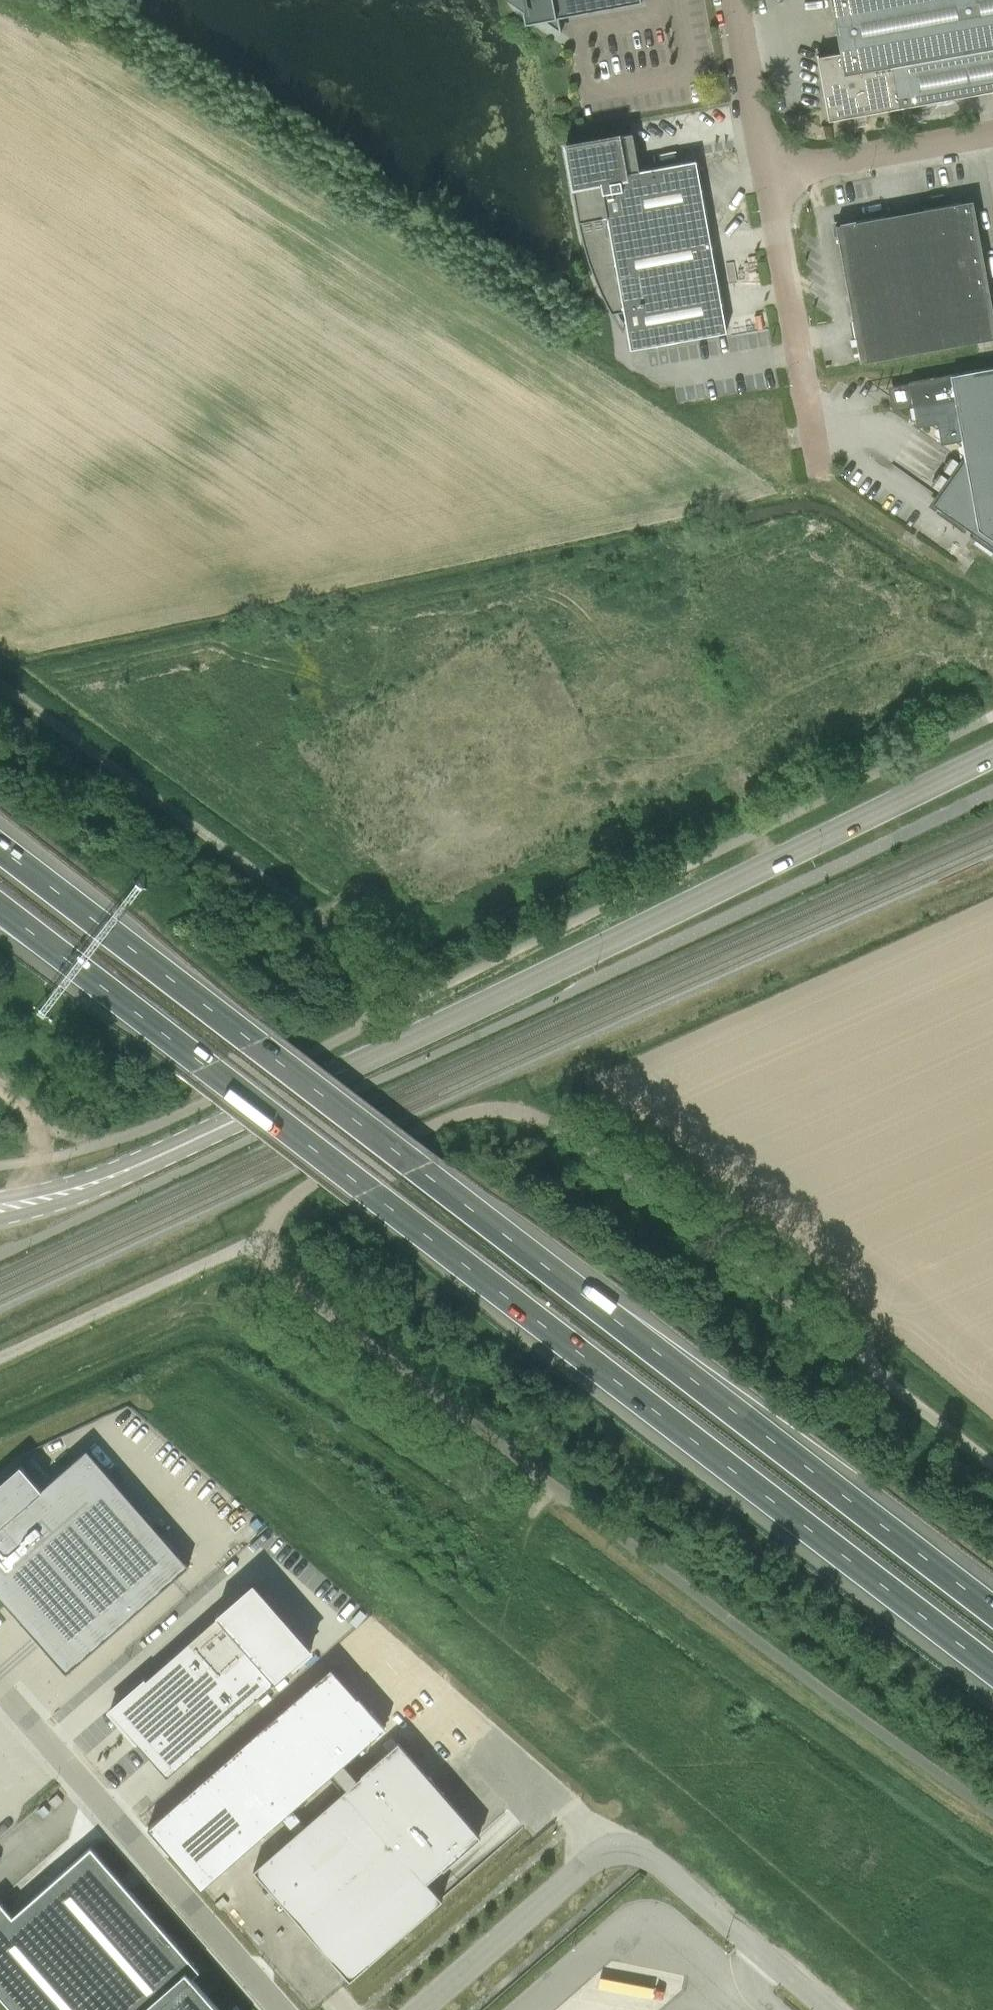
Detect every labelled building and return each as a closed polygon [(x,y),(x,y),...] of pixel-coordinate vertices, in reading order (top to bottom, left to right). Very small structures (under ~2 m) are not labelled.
[(522,5),(526,23),(544,20),(562,32),(559,17),(642,2),(642,0),(515,0),(522,5)] [(841,52),(818,57),(829,120),(992,91),(992,0),(832,0),(841,52)] [(605,297),(613,312),(624,310),(631,349),(727,332),(697,160),(638,171),(632,134),(567,146),(581,225),(586,247),(592,266),(598,282),(605,297)] [(974,200),(836,225),(861,363),(992,339),(992,306),(974,200)] [(992,552),(992,367),(910,382),(918,427),(938,423),(942,444),(962,440),(965,460),(939,497),(944,501),(936,512),(992,552)] [(67,1672),(173,1579),(190,1565),(87,1448),(42,1487),(37,1481),(37,1480),(36,1481),(27,1471),(28,1470),(27,1470),(21,1463),(18,1467),(17,1466),(17,1467),(0,1482),(0,1596),(50,1653),(67,1672)] [(142,1682),(110,1709),(124,1725),(122,1726),(123,1727),(125,1726),(137,1740),(136,1741),(136,1742),(137,1741),(167,1776),(312,1649),(282,1615),(283,1614),(282,1613),(280,1614),(268,1600),(269,1599),(269,1598),(267,1599),(254,1583),(222,1612),(221,1611),(219,1613),(218,1612),(217,1613),(218,1614),(146,1678),(145,1677),(144,1677),(145,1679),(141,1681),(142,1682)] [(331,1665),(148,1826),(172,1854),(201,1888),(283,1816),(296,1831),(308,1821),(295,1806),(334,1772),(347,1787),(359,1776),(346,1761),(385,1727),(331,1665)] [(428,1880),(427,1880),(479,1834),(398,1742),(359,1776),(347,1787),(308,1821),(296,1831),(254,1868),(350,1978),(443,1897),(428,1880)] [(188,1980),(192,1976),(200,1969),(91,1846),(13,1914),(0,1899),(0,2009),(214,2009),(188,1980)]
